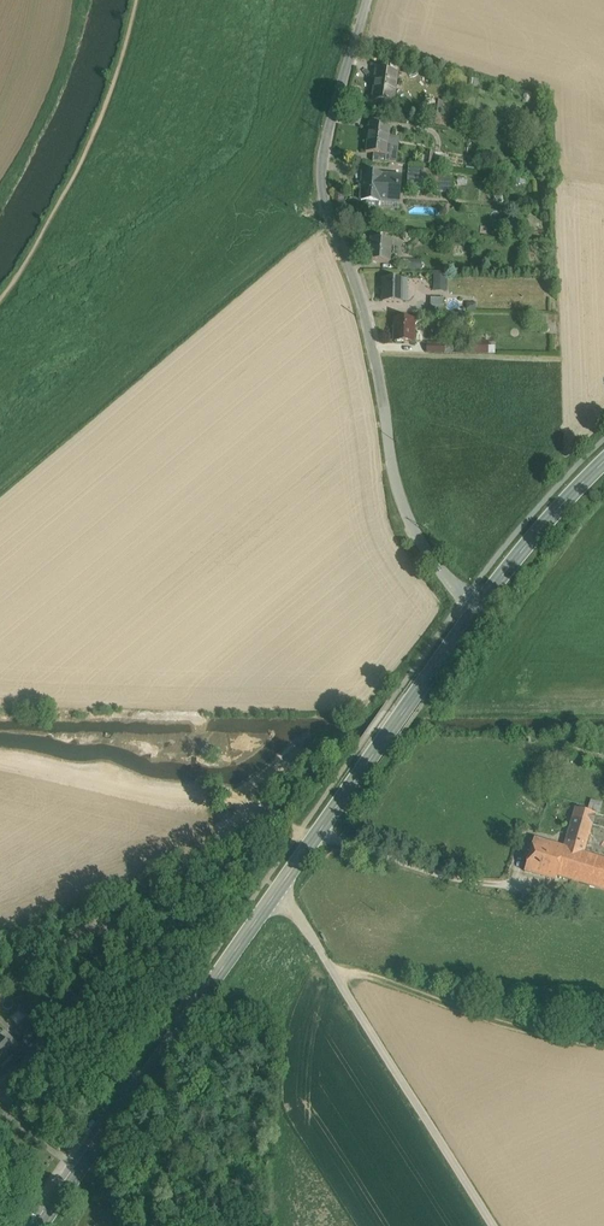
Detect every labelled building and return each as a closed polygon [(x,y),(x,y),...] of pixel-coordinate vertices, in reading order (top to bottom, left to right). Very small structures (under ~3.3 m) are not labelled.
[(398,73),(377,70),(372,101),(394,104),(398,73)] [(443,102),(434,101),(432,118),(441,119),(443,102)] [(390,128),(369,125),(366,153),(374,154),(386,155),(385,163),(396,164),(399,138),(389,137),(390,128)] [(435,153),(427,152),(426,157),(425,164),(427,164),(433,165),(435,153)] [(441,154),(435,153),(433,165),(440,166),(441,154)] [(386,155),(374,154),(373,162),(385,163),(386,155)] [(448,155),(441,154),(440,166),(447,166),(448,155)] [(501,163),(467,158),(466,168),(499,172),(501,163)] [(437,170),(424,169),(423,176),(436,177),(437,170)] [(449,171),(437,170),(436,177),(447,178),(449,171)] [(383,175),(363,174),(362,200),(381,202),(382,185),(383,175)] [(390,176),(383,175),(382,185),(390,186),(390,176)] [(392,240),(372,239),(370,261),(390,263),(392,240)] [(412,261),(399,261),(399,270),(412,270),(412,261)] [(422,262),(412,261),(412,270),(421,270),(422,262)] [(408,281),(383,280),(383,302),(407,302),(408,281)] [(445,299),(431,298),(430,313),(444,313),(445,299)] [(414,321),(395,320),(394,342),(414,342),(414,321)] [(473,353),(478,353),(479,346),(488,346),(489,339),(473,339),(473,353)] [(445,344),(427,344),(427,353),(445,353),(445,344)] [(602,803),(591,800),(588,811),(599,815),(602,803)] [(576,808),(564,847),(565,848),(557,876),(603,890),(603,859),(584,853),(592,825),(603,829),(603,816),(599,815),(588,811),(576,808)] [(564,847),(535,839),(525,872),(555,881),(557,876),(565,848),(564,847)] [(29,1015),(18,1026),(25,1033),(36,1022),(29,1015)] [(14,1049),(0,1035),(0,1062),(14,1049)]
